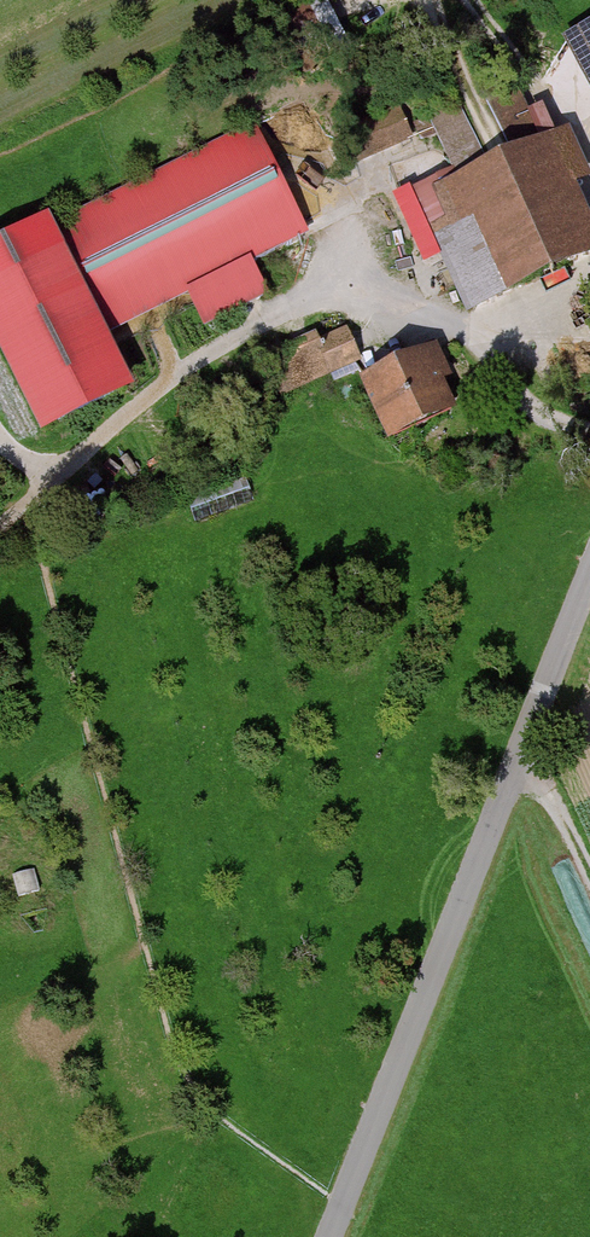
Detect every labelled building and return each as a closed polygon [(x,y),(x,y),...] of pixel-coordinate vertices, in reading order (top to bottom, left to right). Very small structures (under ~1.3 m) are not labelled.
[(579,87),(589,102),(589,80),(579,87)] [(547,101),(531,108),(520,84),(491,97),(511,146),(557,126),(547,101)] [(489,143),(470,101),(435,117),(459,169),(488,156),(484,146),(489,143)] [(355,119),(365,155),(414,141),(405,106),(355,119)] [(259,127),(0,254),(0,338),(50,441),(143,395),(113,333),(189,296),(206,331),(275,298),(258,263),(312,236),(259,127)] [(565,140),(429,205),(482,317),(589,266),(589,193),(565,140)] [(289,386),(365,358),(353,326),(277,355),(289,386)] [(441,357),(371,385),(396,450),(466,422),(441,357)]
